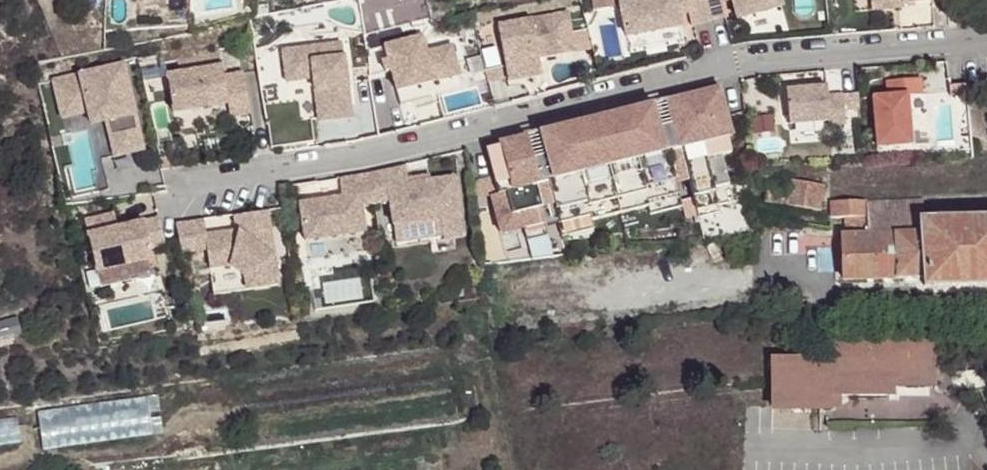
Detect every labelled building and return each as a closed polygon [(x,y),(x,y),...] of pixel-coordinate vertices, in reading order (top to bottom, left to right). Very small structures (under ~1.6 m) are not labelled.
[(621,4),(621,0),(593,0),(595,9),(620,4),(621,4)] [(620,4),(630,54),(684,44),(679,16),(689,13),(692,27),(710,22),(704,0),(642,0),(621,4),(620,4)] [(710,22),(726,17),(722,3),(731,0),(704,0),(710,22)] [(738,20),(783,7),(781,0),(732,0),(738,20)] [(871,0),(872,10),(903,8),(902,3),(902,0),(877,0),(871,0)] [(500,49),(481,53),(489,82),(508,78),(510,87),(543,78),(539,61),(574,52),(565,14),(496,31),(500,49)] [(423,37),(386,47),(390,60),(384,61),(387,72),(393,71),(402,105),(464,89),(453,46),(428,53),(423,37)] [(342,44),(283,50),(287,82),(313,80),(318,122),(350,119),(342,44)] [(169,75),(175,112),(229,104),(233,131),(253,128),(244,72),(225,76),(223,66),(169,75)] [(123,67),(53,83),(62,121),(88,115),(99,164),(143,153),(123,67)] [(921,79),(887,82),(888,96),(874,98),(878,147),(911,144),(907,96),(922,94),(921,79)] [(721,87),(501,143),(502,146),(488,149),(499,194),(492,196),(501,233),(525,227),(529,241),(550,236),(548,227),(560,224),(592,216),(593,221),(650,206),(649,202),(681,194),(683,202),(695,198),(700,219),(722,213),(720,206),(735,202),(723,156),(733,153),(729,138),(734,137),(721,87)] [(827,87),(786,90),(789,125),(829,121),(829,126),(845,125),(844,111),(842,95),(827,96),(827,87)] [(857,94),(842,95),(844,111),(859,110),(857,94)] [(406,171),(372,176),(376,205),(391,203),(397,250),(462,241),(453,182),(409,188),(406,171)] [(372,176),(340,180),(343,198),(300,204),(305,241),(364,233),(361,208),(376,205),(372,176)] [(789,179),(787,188),(784,206),(819,210),(824,185),(789,179)] [(784,206),(787,188),(767,184),(764,202),(784,206)] [(681,194),(649,202),(650,206),(652,215),(684,207),(683,202),(681,194)] [(847,236),(841,237),(841,280),(922,278),(920,286),(986,285),(986,219),(957,221),(957,211),(939,211),(939,222),(923,222),(923,202),(865,205),(865,203),(831,205),(831,220),(846,219),(865,219),(866,235),(847,236)] [(197,223),(179,226),(183,255),(208,252),(214,297),(279,287),(268,213),(237,217),(239,232),(208,237),(199,238),(197,223)] [(114,214),(84,221),(100,288),(161,274),(157,258),(151,260),(149,249),(143,222),(117,228),(114,214)] [(592,216),(560,224),(564,237),(595,229),(593,221),(592,216)] [(158,219),(143,222),(149,249),(164,246),(158,219)] [(846,219),(847,236),(866,235),(865,219),(846,219)] [(197,223),(199,238),(208,237),(205,222),(197,223)] [(830,346),(831,340),(825,340),(821,337),(819,346),(807,358),(774,359),(774,408),(831,407),(831,396),(885,396),(885,384),(931,384),(931,344),(830,346)] [(0,426),(0,454),(44,448),(41,421),(0,426)]
